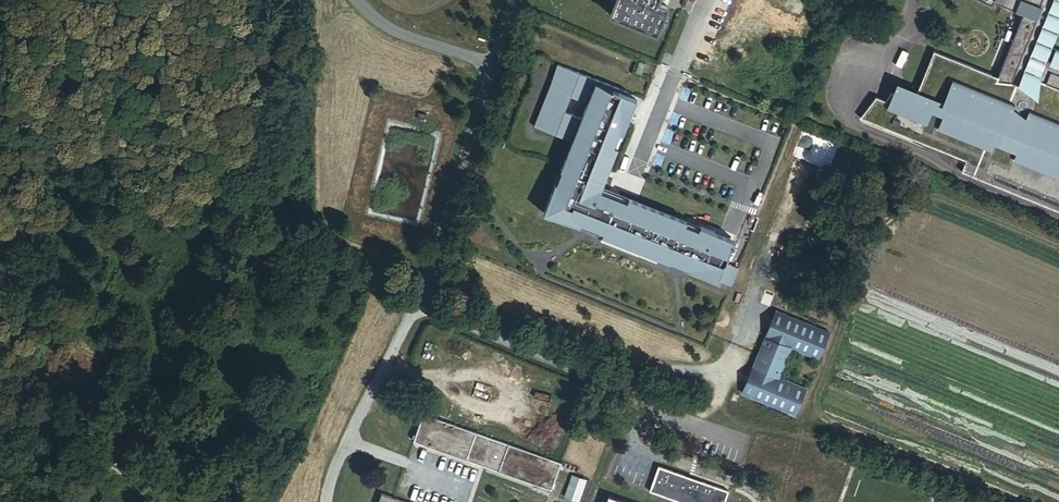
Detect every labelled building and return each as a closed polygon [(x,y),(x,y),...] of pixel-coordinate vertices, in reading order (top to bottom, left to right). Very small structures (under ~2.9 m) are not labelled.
[(611,19),(656,37),(667,10),(658,6),(660,0),(618,0),(611,19)] [(995,1),(1024,12),(998,78),(992,76),(993,73),(935,50),(916,97),(920,99),(918,103),(892,92),(889,101),(877,97),(862,117),(968,160),(963,171),(1058,209),(1058,0),(995,0),(995,1)] [(642,68),(636,66),(632,77),(638,79),(642,68)] [(613,152),(615,153),(625,127),(622,126),(633,99),(553,69),(548,89),(552,90),(543,116),(538,114),(531,133),(569,147),(542,219),(579,231),(580,228),(660,259),(659,262),(719,285),(720,282),(725,284),(731,268),(725,266),(733,245),(713,238),(714,235),(699,229),(698,233),(599,196),(601,192),(600,192),(605,180),(602,179),(613,152)] [(739,271),(731,268),(725,284),(732,287),(739,271)] [(828,331),(775,310),(741,393),(795,415),(806,388),(778,376),(791,346),(818,357),(828,331)] [(560,465),(421,417),(411,445),(549,493),(560,465)] [(726,491),(659,468),(651,492),(681,501),(722,501),(726,491)] [(571,476),(563,497),(576,501),(577,501),(585,481),(571,476)]
